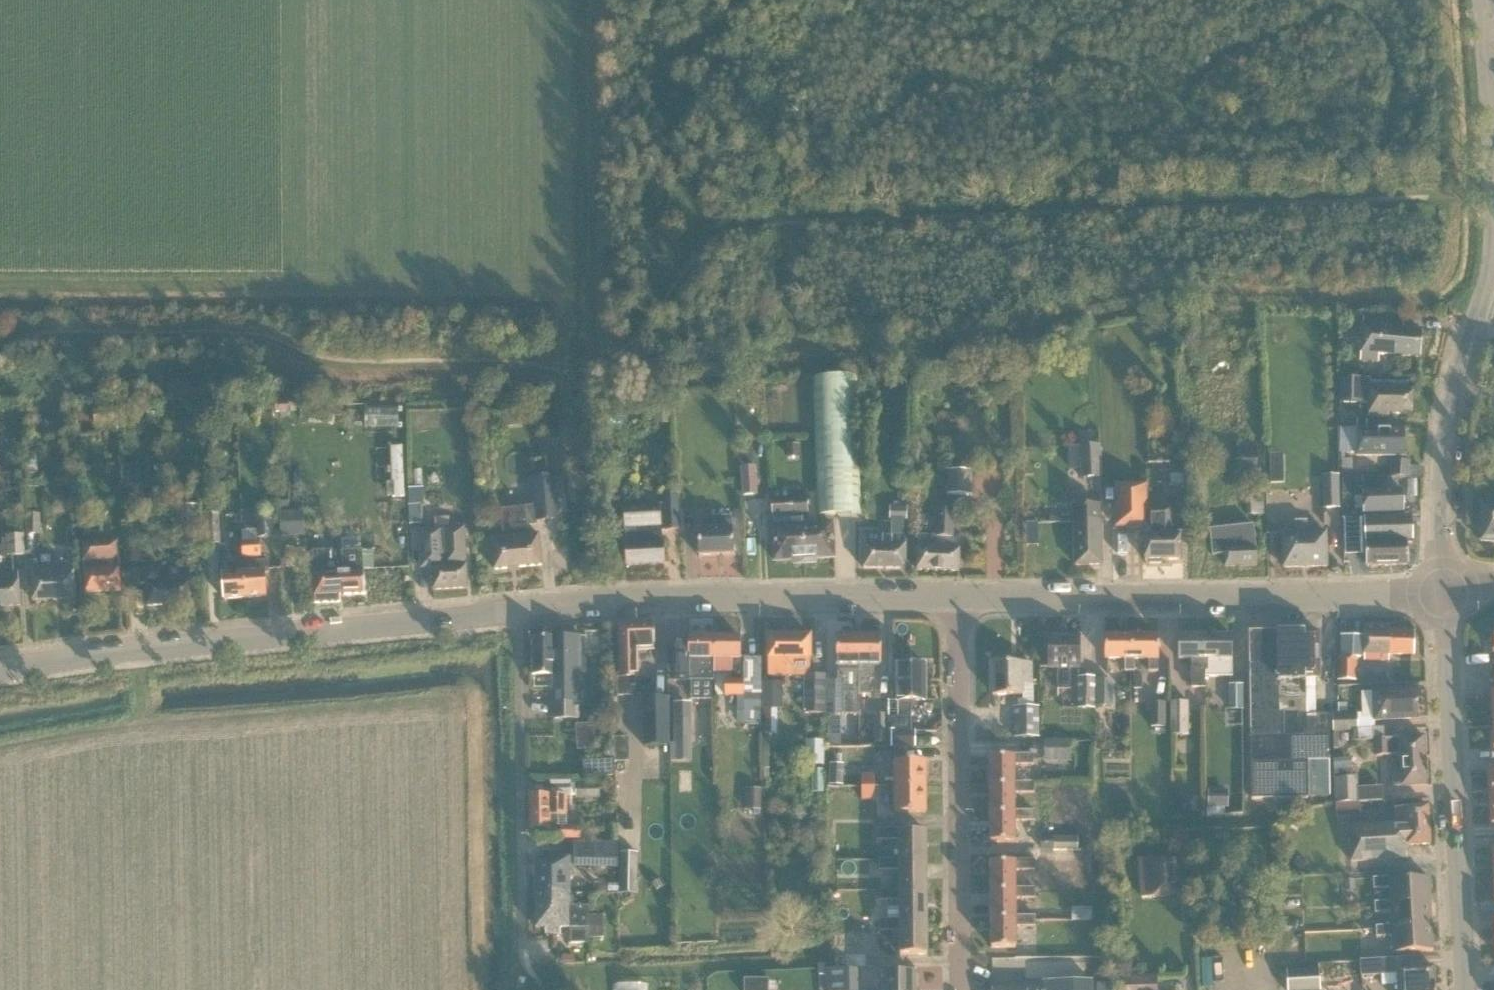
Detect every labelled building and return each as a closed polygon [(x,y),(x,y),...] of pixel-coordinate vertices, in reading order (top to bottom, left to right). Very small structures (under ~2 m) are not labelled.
[(1365,318),(1364,323),(1360,359),(1372,361),(1379,361),(1380,354),(1421,357),(1423,330),(1404,329),(1404,321),(1365,318)] [(818,515),(862,514),(858,377),(814,377),(818,515)] [(1340,403),(1369,404),(1369,416),(1389,417),(1389,413),(1413,414),(1414,389),(1395,389),(1395,387),(1371,386),(1371,379),(1340,378),(1340,403)] [(772,430),(812,431),(813,383),(773,382),(772,430)] [(403,427),(403,409),(370,408),(370,426),(403,427)] [(310,421),(334,422),(335,410),(310,409),(310,421)] [(1367,419),(1358,418),(1358,428),(1367,428),(1367,419)] [(1405,456),(1406,430),(1358,430),(1358,428),(1341,428),(1341,446),(1358,447),(1358,456),(1405,456)] [(801,457),(801,444),(787,444),(788,457),(801,457)] [(1102,477),(1101,444),(1080,445),(1069,446),(1070,468),(1081,467),(1082,478),(1102,477)] [(1257,445),(1238,444),(1238,478),(1257,478),(1257,445)] [(405,497),(403,446),(391,447),(394,498),(405,497)] [(39,488),(38,453),(26,453),(27,489),(39,488)] [(1352,460),(1342,460),(1342,475),(1352,475),(1352,460)] [(1410,478),(1411,461),(1391,460),(1390,477),(1410,478)] [(1169,462),(1170,484),(1187,484),(1186,462),(1169,462)] [(744,495),(758,494),(757,466),(742,467),(744,495)] [(947,496),(973,496),(974,470),(948,470),(947,496)] [(1284,484),(1284,472),(1271,472),(1271,484),(1284,484)] [(1341,508),(1341,475),(1323,475),(1324,508),(1341,508)] [(545,488),(547,504),(560,502),(558,479),(534,481),(535,489),(545,488)] [(1181,535),(1172,535),(1172,510),(1148,510),(1147,485),(1116,485),(1117,527),(1147,526),(1147,535),(1146,535),(1146,560),(1181,560),(1181,535)] [(808,490),(792,491),(794,526),(803,525),(803,516),(809,516),(808,490)] [(806,564),(803,525),(794,526),(792,491),(772,492),(775,562),(795,560),(796,564),(806,564)] [(1381,517),(1365,517),(1367,565),(1409,564),(1408,543),(1413,543),(1412,516),(1387,516),(1386,512),(1405,512),(1404,491),(1363,492),(1364,513),(1381,513),(1381,517)] [(627,536),(628,565),(664,564),(662,531),(666,531),(680,530),(678,494),(664,495),(665,504),(625,506),(627,536)] [(1246,495),(1246,516),(1265,516),(1265,495),(1246,495)] [(959,571),(961,538),(954,537),(955,501),(939,500),(937,537),(920,536),(918,569),(959,571)] [(177,535),(199,534),(198,505),(176,506),(177,535)] [(1102,565),(1101,505),(1075,505),(1076,565),(1102,565)] [(1483,505),(1481,541),(1493,542),(1493,505),(1483,505)] [(908,520),(908,506),(891,506),(890,519),(908,520)] [(536,525),(534,508),(526,509),(525,507),(502,510),(505,538),(493,539),(496,569),(543,565),(540,534),(528,535),(527,526),(536,525)] [(256,509),(258,539),(275,538),(274,508),(256,509)] [(306,536),(305,510),(281,511),(282,537),(306,536)] [(26,513),(27,535),(42,535),(41,513),(26,513)] [(205,514),(207,545),(222,545),(220,513),(205,514)] [(700,556),(735,555),(734,529),(733,529),(733,516),(707,517),(707,530),(699,530),(700,556)] [(1284,568),(1328,566),(1327,532),(1308,532),(1308,521),(1296,521),(1296,533),(1283,533),(1284,568)] [(833,524),(803,525),(806,564),(815,563),(815,559),(835,558),(833,524)] [(69,525),(70,543),(79,543),(79,525),(69,525)] [(1257,565),(1256,546),(1254,526),(1212,530),(1214,556),(1225,554),(1226,566),(1257,565)] [(435,589),(468,587),(466,559),(467,559),(465,527),(423,529),(424,567),(434,567),(435,589)] [(7,557),(26,556),(25,535),(6,536),(7,557)] [(906,569),(907,535),(865,535),(865,568),(906,569)] [(122,590),(120,559),(119,540),(83,542),(84,561),(86,592),(122,590)] [(261,542),(243,543),(244,562),(246,598),(267,596),(266,572),(270,572),(269,561),(255,562),(255,559),(263,558),(261,542)] [(225,599),(246,598),(244,562),(243,543),(242,543),(244,573),(234,573),(233,563),(219,564),(219,575),(224,575),(225,599)] [(282,569),(307,568),(306,547),(281,549),(282,569)] [(333,561),(332,554),(332,550),(313,551),(314,567),(316,602),(341,601),(340,594),(365,593),(363,550),(342,550),(343,572),(340,572),(339,560),(333,561)] [(32,566),(34,600),(77,598),(76,563),(32,566)] [(148,606),(193,603),(192,581),(191,581),(191,572),(180,573),(180,568),(171,568),(171,573),(162,573),(161,568),(140,569),(141,584),(146,584),(148,606)] [(21,606),(20,583),(19,572),(0,573),(0,607),(21,606)] [(640,649),(657,648),(656,620),(622,621),(623,678),(641,678),(640,649)] [(1367,624),(1367,635),(1341,635),(1341,657),(1366,657),(1366,659),(1392,660),(1392,654),(1415,654),(1416,632),(1392,632),(1392,624),(1367,624)] [(1329,761),(1331,761),(1331,714),(1307,714),(1307,677),(1320,677),(1320,632),(1308,633),(1308,630),(1253,631),(1254,798),(1330,797),(1329,761)] [(860,714),(861,714),(861,694),(862,635),(840,635),(840,680),(844,680),(844,714),(854,714),(854,728),(860,728),(860,714)] [(862,635),(861,694),(871,694),(870,679),(876,679),(875,665),(882,665),(882,635),(862,635)] [(1072,668),(1083,668),(1083,635),(1051,635),(1051,668),(1059,668),(1059,688),(1072,688),(1072,668)] [(1137,670),(1137,658),(1135,658),(1135,635),(1107,635),(1108,658),(1127,658),(1127,670),(1137,670)] [(1163,635),(1135,635),(1135,658),(1137,658),(1152,658),(1152,671),(1161,671),(1161,658),(1163,658),(1163,635)] [(1208,659),(1207,635),(1182,635),(1182,659),(1194,659),(1194,671),(1191,671),(1191,688),(1206,688),(1206,677),(1207,677),(1208,659)] [(1235,635),(1207,635),(1208,659),(1207,677),(1233,677),(1234,658),(1235,658),(1235,635)] [(553,701),(555,720),(580,720),(580,703),(582,703),(582,674),(587,674),(587,636),(535,637),(535,673),(556,673),(557,701),(553,701)] [(718,680),(718,674),(716,674),(716,657),(716,637),(691,636),(691,640),(676,640),(676,680),(718,680)] [(769,676),(804,676),(804,714),(827,714),(827,673),(811,674),(810,636),(769,636),(769,676)] [(716,637),(716,657),(716,674),(718,674),(727,674),(731,674),(731,681),(727,680),(727,695),(737,695),(745,695),(745,725),(750,725),(752,725),(762,725),(763,658),(745,658),(742,658),(743,637),(716,637)] [(1339,681),(1357,681),(1356,657),(1338,658),(1339,681)] [(1033,684),(1032,662),(994,662),(995,694),(1023,694),(1023,684),(1033,684)] [(907,719),(909,718),(912,719),(912,718),(912,701),(928,700),(927,664),(897,665),(898,701),(899,717),(898,718),(901,718),(902,718),(907,719)] [(1078,676),(1078,708),(1095,709),(1096,677),(1078,676)] [(1113,706),(1113,679),(1096,679),(1096,706),(1113,706)] [(763,683),(763,709),(763,732),(776,732),(776,709),(784,709),(784,683),(763,683)] [(1244,685),(1229,685),(1229,709),(1244,709),(1244,685)] [(1370,719),(1373,719),(1374,719),(1375,719),(1377,719),(1418,718),(1418,691),(1376,692),(1362,693),(1363,713),(1363,714),(1363,715),(1363,717),(1363,720),(1370,719)] [(841,722),(842,693),(828,693),(827,722),(841,722)] [(670,746),(669,698),(644,698),(645,747),(670,746)] [(1189,734),(1189,701),(1170,701),(1171,734),(1189,734)] [(1152,726),(1167,726),(1167,702),(1152,702),(1152,726)] [(674,744),(692,744),(692,703),(674,703),(674,744)] [(1040,707),(1019,707),(1019,738),(1040,738),(1040,707)] [(1358,731),(1358,713),(1350,714),(1340,714),(1334,714),(1334,732),(1335,732),(1355,731),(1358,731)] [(875,714),(875,742),(886,742),(886,714),(875,714)] [(594,731),(594,722),(576,724),(577,732),(594,731)] [(1374,741),(1373,730),(1358,731),(1355,731),(1355,742),(1374,741)] [(917,747),(916,731),(892,731),(893,747),(917,747)] [(602,734),(595,746),(611,756),(618,744),(602,734)] [(1394,787),(1428,785),(1425,736),(1377,739),(1378,756),(1392,755),(1394,787)] [(806,766),(825,766),(825,740),(806,740),(806,766)] [(1071,740),(1045,740),(1045,761),(1071,761),(1071,740)] [(992,755),(992,783),(1016,783),(1016,780),(1016,762),(1036,762),(1036,752),(1015,753),(1015,755),(992,755)] [(1338,758),(1338,775),(1355,776),(1356,759),(1338,758)] [(614,775),(614,760),(584,761),(585,777),(614,775)] [(897,760),(897,786),(927,786),(927,760),(897,760)] [(843,784),(843,764),(830,763),(830,784),(843,784)] [(862,773),(862,786),(876,786),(876,773),(862,773)] [(1334,778),(1335,802),(1358,802),(1357,777),(1334,778)] [(569,826),(568,811),(568,796),(572,796),(571,780),(550,781),(551,794),(532,795),(534,826),(561,825),(561,840),(582,839),(582,825),(575,825),(569,826)] [(1036,780),(1016,780),(1016,783),(992,783),(993,811),(1017,811),(1017,809),(1016,791),(1036,791),(1036,780)] [(576,799),(601,798),(600,782),(576,783),(576,799)] [(876,800),(876,786),(862,786),(862,800),(876,800)] [(928,811),(927,786),(897,786),(897,812),(928,811)] [(761,809),(762,788),(746,788),(745,809),(761,809)] [(1229,807),(1229,790),(1209,790),(1209,807),(1229,807)] [(1183,813),(1201,813),(1200,797),(1183,797),(1183,813)] [(1408,846),(1433,845),(1431,807),(1396,809),(1397,823),(1351,826),(1354,863),(1409,859),(1408,846)] [(1036,808),(1017,809),(1017,811),(993,811),(993,841),(1017,841),(1016,820),(1036,820),(1036,808)] [(902,861),(928,861),(928,831),(902,831),(902,828),(882,829),(882,839),(902,838),(902,859),(902,861)] [(1044,850),(1078,850),(1078,837),(1044,837),(1044,850)] [(618,842),(574,840),(554,841),(554,849),(561,849),(562,855),(572,855),(572,866),(618,865),(618,842)] [(562,855),(561,849),(554,849),(547,850),(547,856),(537,856),(538,891),(555,891),(572,891),(572,866),(572,855),(562,855)] [(638,894),(639,852),(622,852),(621,893),(638,894)] [(706,871),(717,867),(712,856),(702,861),(706,871)] [(1179,858),(1143,859),(1145,895),(1180,893),(1179,868),(1179,858)] [(928,891),(928,861),(902,861),(902,859),(882,859),(882,869),(902,869),(902,888),(902,891),(928,891)] [(994,862),(994,889),(1018,888),(1018,886),(1017,868),(1036,868),(1036,859),(1017,859),(1017,861),(994,862)] [(1392,888),(1392,902),(1393,904),(1432,902),(1431,878),(1392,880),(1391,878),(1374,879),(1375,889),(1392,888)] [(1036,886),(1018,886),(1018,888),(994,889),(994,918),(1018,917),(1018,915),(1017,898),(1036,898),(1036,886)] [(929,922),(928,891),(902,891),(902,888),(882,888),(882,900),(903,900),(903,920),(903,922),(929,922)] [(556,933),(555,891),(538,891),(539,926),(549,926),(549,933),(556,933)] [(572,891),(555,891),(556,933),(562,933),(562,926),(576,925),(576,930),(572,930),(572,944),(591,943),(591,939),(604,938),(604,915),(573,916),(572,891)] [(1393,904),(1392,902),(1376,902),(1376,913),(1393,912),(1394,927),(1394,929),(1434,927),(1432,902),(1393,904)] [(1093,920),(1092,907),(1072,908),(1072,920),(1093,920)] [(1037,915),(1018,915),(1018,917),(994,918),(995,948),(1018,947),(1018,926),(1037,926),(1037,915)] [(903,922),(903,920),(882,920),(882,931),(903,931),(903,955),(929,954),(929,922),(903,922)] [(1435,951),(1434,927),(1394,929),(1394,927),(1377,927),(1377,938),(1394,937),(1395,953),(1435,951)] [(1436,968),(1414,969),(1414,959),(1399,960),(1399,975),(1400,989),(1437,989),(1436,968)] [(826,964),(818,964),(818,975),(826,975),(826,989),(860,989),(860,968),(826,968),(826,964)] [(1319,969),(1287,970),(1288,989),(1320,989),(1319,969)] [(917,973),(884,973),(884,989),(917,989),(917,973)] [(1125,975),(1125,989),(1158,989),(1157,974),(1125,975)] [(769,979),(745,978),(745,989),(769,989),(769,979)] [(995,989),(1095,989),(1095,980),(1044,981),(1044,986),(995,987),(995,989)]
